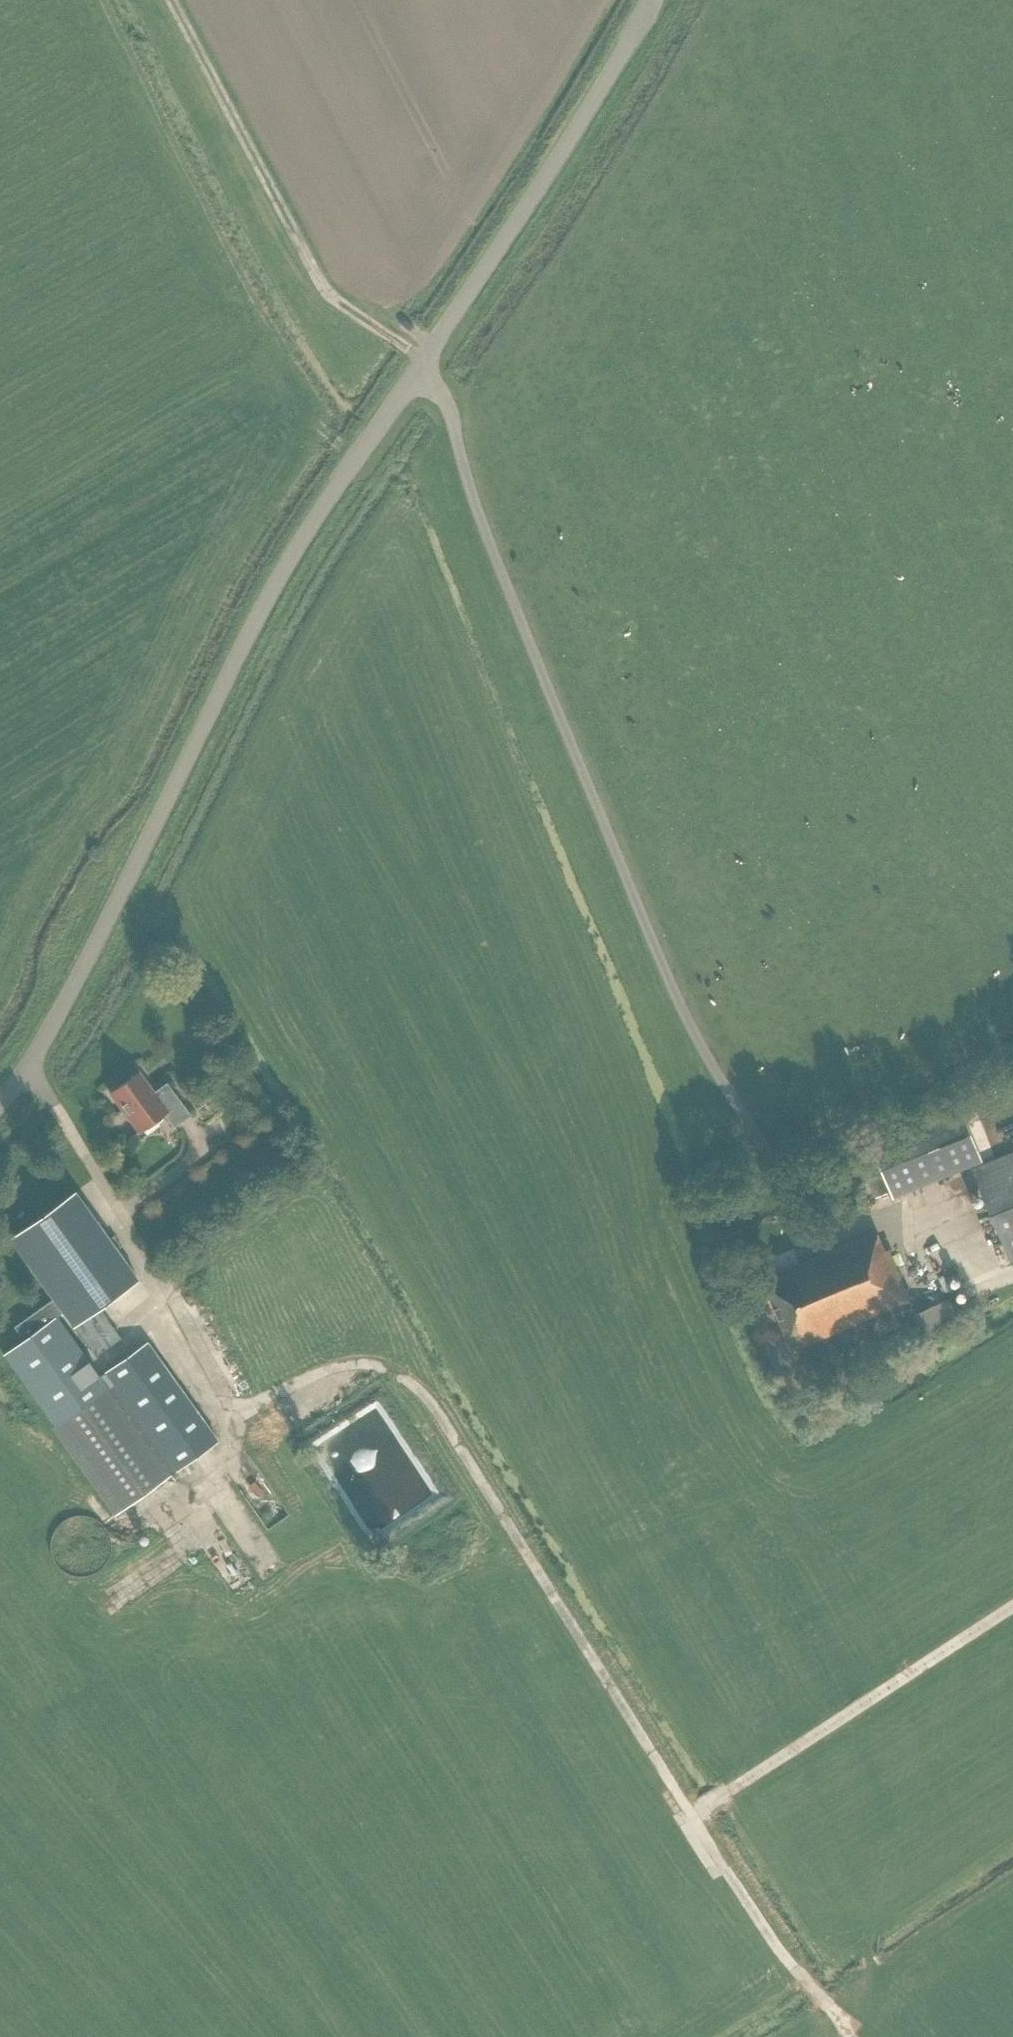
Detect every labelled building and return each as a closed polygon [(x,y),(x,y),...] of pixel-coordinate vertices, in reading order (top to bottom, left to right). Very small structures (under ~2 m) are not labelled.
[(156,1092),(141,1072),(112,1093),(141,1131),(165,1113),(176,1127),(193,1114),(169,1082),(156,1092)] [(872,1142),(895,1197),(985,1161),(962,1106),(872,1142)] [(1011,1262),(1012,1261),(1012,1153),(983,1166),(973,1170),(1011,1262)] [(876,1199),(889,1193),(880,1171),(867,1176),(876,1199)] [(132,1352),(100,1307),(140,1279),(76,1190),(9,1239),(53,1298),(13,1327),(23,1340),(4,1354),(117,1513),(170,1475),(177,1471),(105,1371),(132,1352)] [(762,1276),(793,1350),(910,1301),(889,1250),(886,1251),(878,1232),(784,1271),(783,1268),(762,1276)] [(951,1299),(905,1318),(914,1340),(959,1321),(951,1299)] [(105,1371),(177,1471),(220,1440),(149,1341),(132,1352),(105,1371)] [(110,1555),(112,1550),(112,1545),(111,1540),(109,1535),(107,1531),(105,1527),(101,1523),(98,1521),(93,1518),(90,1517),(85,1516),(80,1516),(75,1516),(69,1518),(65,1521),(61,1524),(57,1527),(55,1531),(52,1537),(50,1541),(50,1547),(51,1554),(54,1561),(57,1565),(61,1569),(65,1572),(73,1576),(77,1577),(81,1577),(86,1576),(91,1575),(96,1573),(100,1570),(103,1567),(106,1564),(109,1559),(110,1555)]
